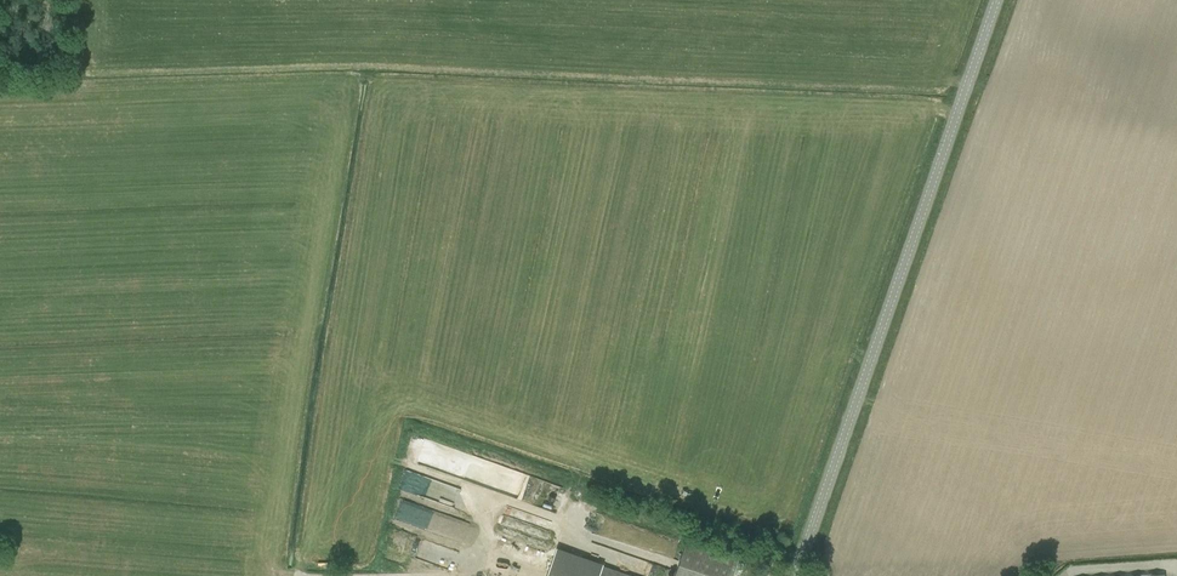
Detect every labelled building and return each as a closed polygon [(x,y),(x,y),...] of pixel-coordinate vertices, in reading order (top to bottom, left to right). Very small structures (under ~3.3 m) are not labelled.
[(402,507),(398,524),(457,537),(461,520),(402,507)] [(533,551),(541,533),(515,522),(507,539),(533,551)] [(390,531),(384,546),(442,569),(448,554),(390,531)] [(735,555),(724,551),(689,539),(676,575),(728,575),(735,555)] [(602,565),(603,564),(556,547),(546,575),(631,575),(602,565)]
